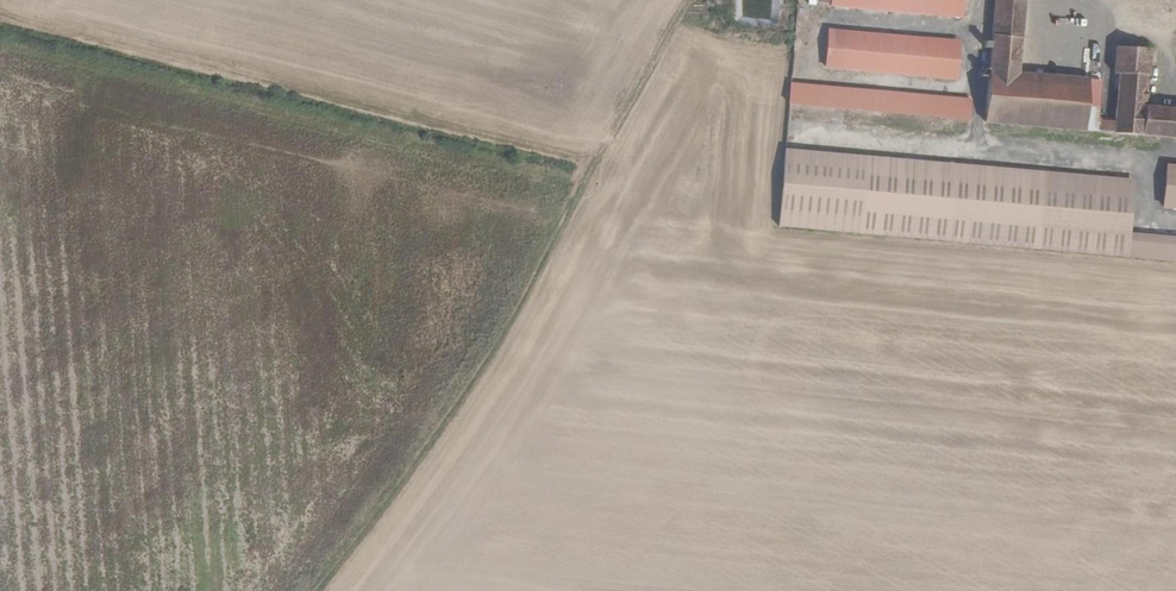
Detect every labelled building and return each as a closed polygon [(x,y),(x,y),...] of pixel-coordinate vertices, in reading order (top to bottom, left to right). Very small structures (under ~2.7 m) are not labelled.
[(828,5),(960,16),(961,0),(828,0),(828,5)] [(990,54),(988,71),(1018,74),(1024,0),(994,0),(990,54)] [(826,29),(823,67),(954,78),(957,40),(826,29)] [(1145,106),(1150,50),(1115,47),(1115,56),(1113,69),(1113,73),(1118,73),(1117,84),(1113,133),(1175,139),(1175,108),(1145,106)] [(980,76),(988,77),(988,71),(990,54),(982,53),(980,76)] [(985,102),(984,122),(1097,132),(1100,81),(1018,74),(988,71),(988,77),(985,102)] [(984,122),(985,102),(791,84),(789,105),(984,122)] [(1137,179),(787,148),(780,227),(1175,262),(1175,236),(1132,233),(1137,179)] [(1167,164),(1163,209),(1175,210),(1175,165),(1167,164)]
